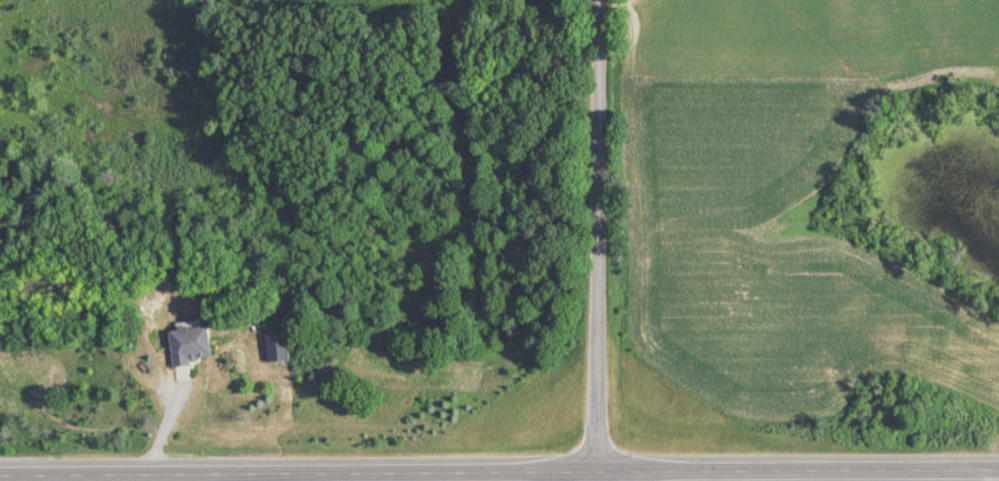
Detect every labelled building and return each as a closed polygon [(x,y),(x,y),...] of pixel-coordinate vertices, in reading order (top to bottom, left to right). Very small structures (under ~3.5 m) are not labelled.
[(168,366),(207,360),(201,321),(162,328),(168,366)] [(261,362),(282,362),(282,333),(261,333),(261,362)]
